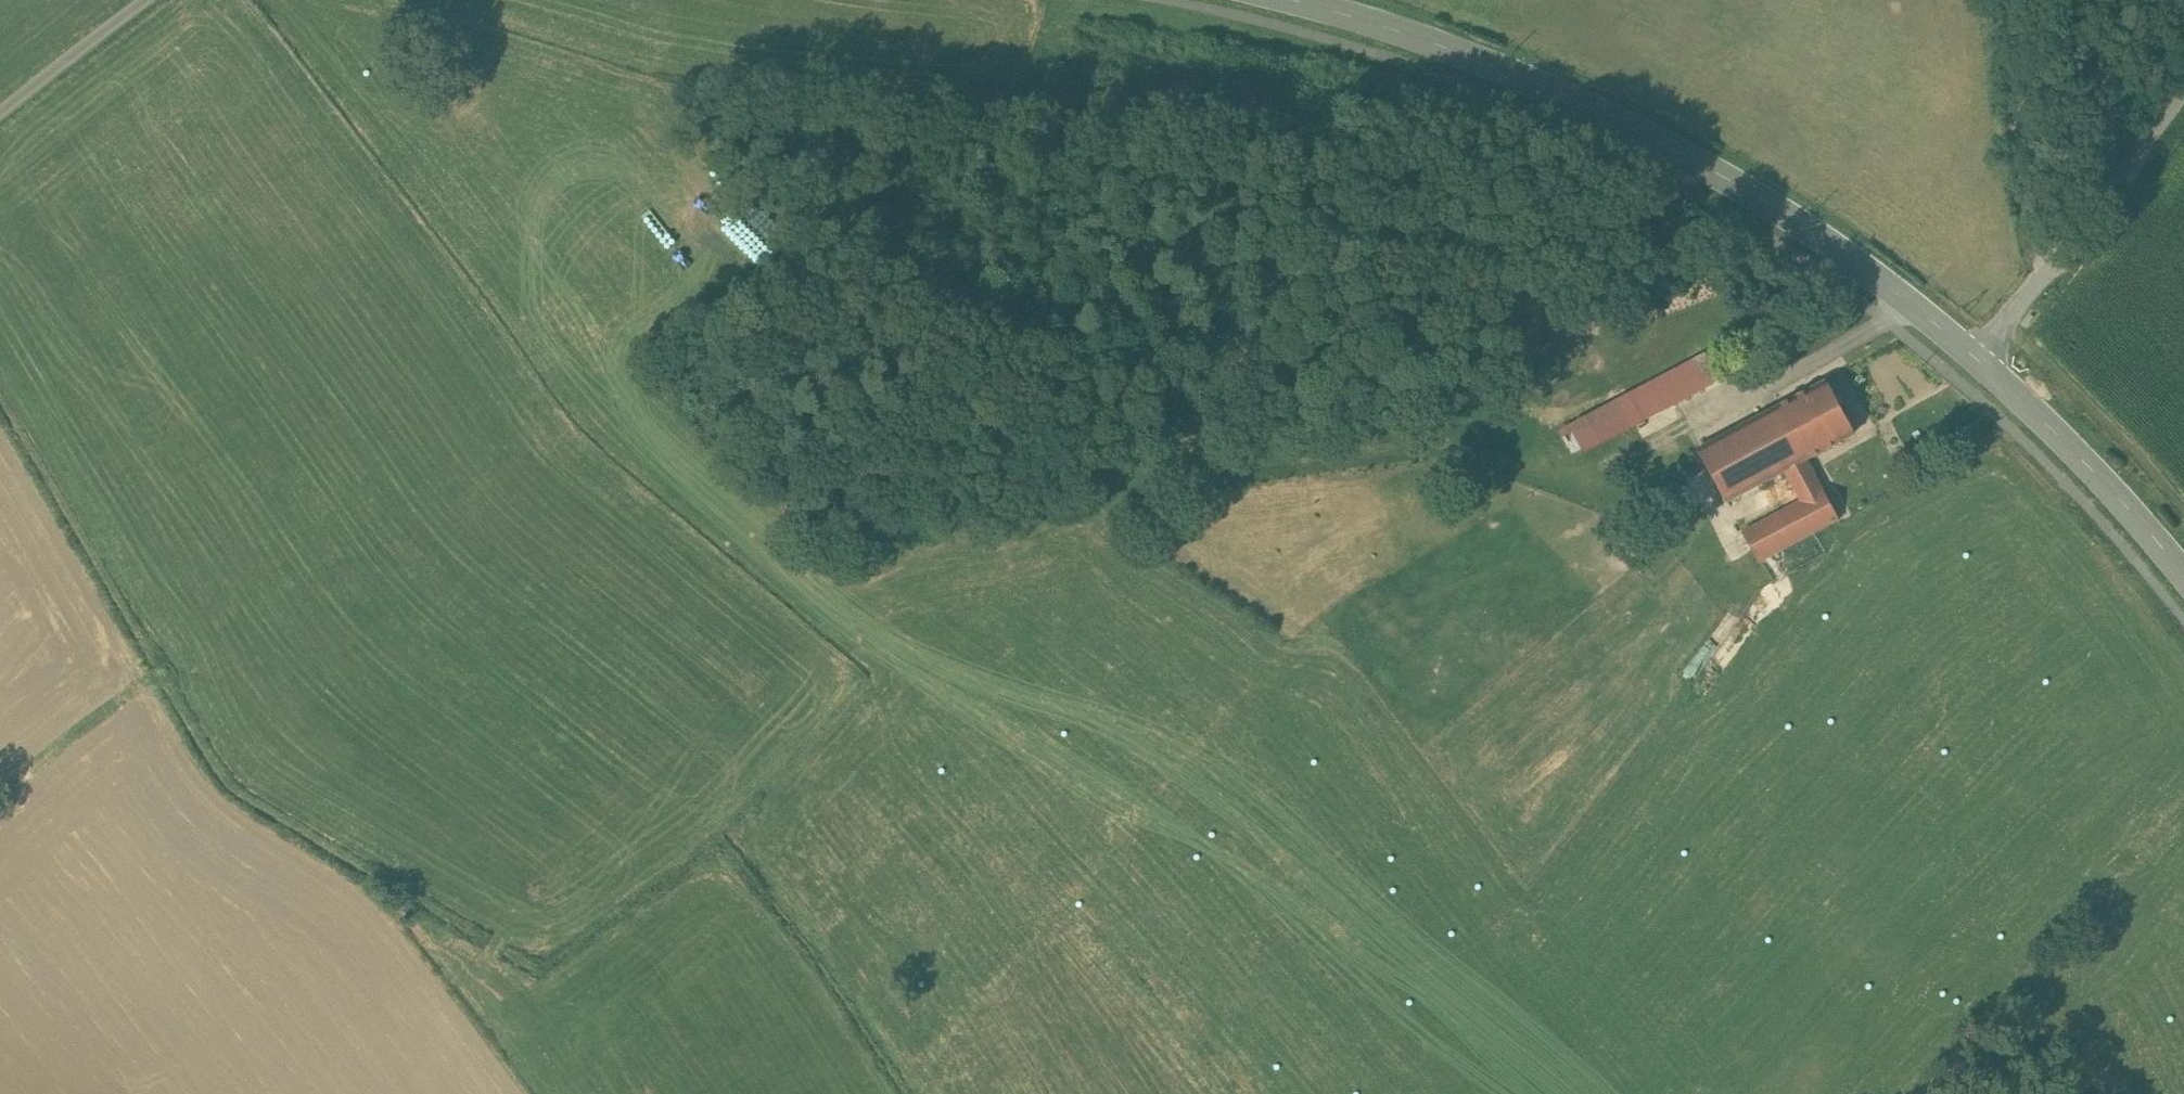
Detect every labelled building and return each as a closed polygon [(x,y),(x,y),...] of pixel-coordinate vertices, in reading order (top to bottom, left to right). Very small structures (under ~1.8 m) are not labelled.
[(1617,399),(1631,425),(1703,388),(1689,362),(1617,399)] [(1777,405),(1805,459),(1854,432),(1826,379),(1777,405)] [(1805,459),(1777,405),(1697,448),(1725,501),(1784,470),(1805,459)] [(1801,500),(1821,489),(1805,459),(1784,470),(1801,500)] [(1821,489),(1801,500),(1742,531),(1758,561),(1838,518),(1821,489)]
